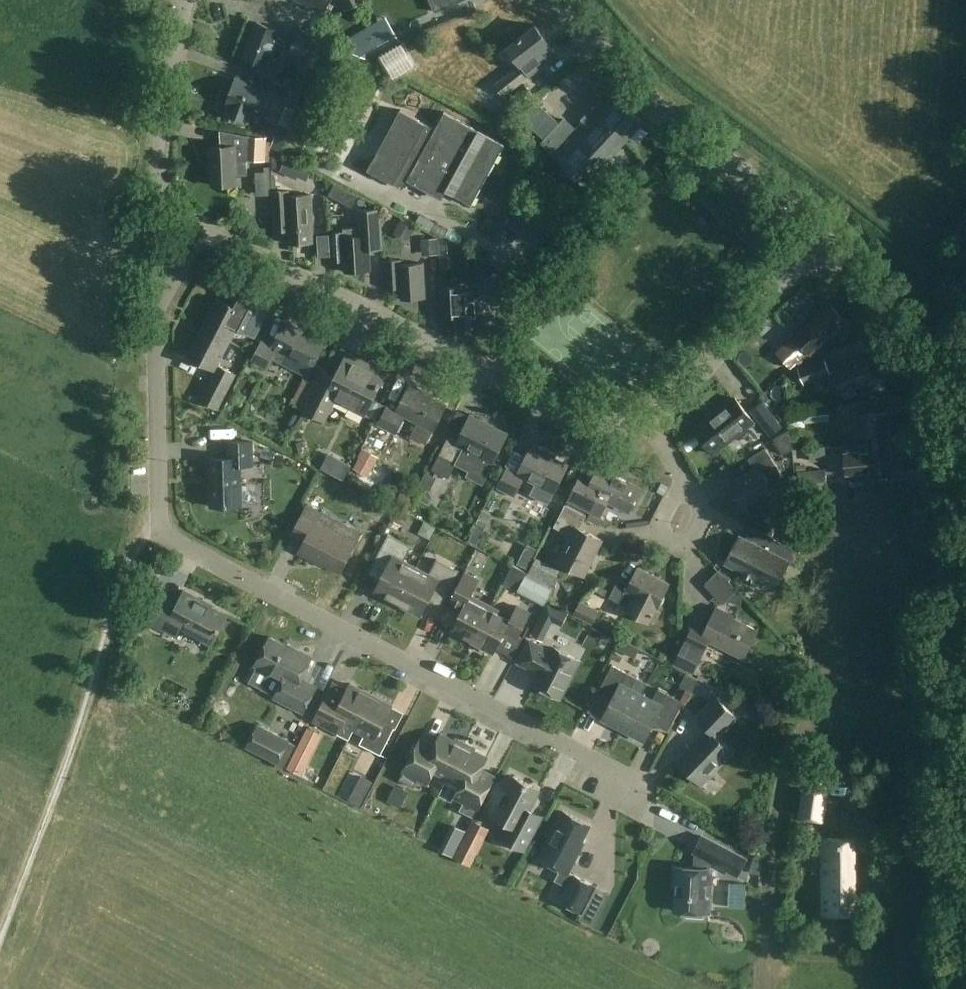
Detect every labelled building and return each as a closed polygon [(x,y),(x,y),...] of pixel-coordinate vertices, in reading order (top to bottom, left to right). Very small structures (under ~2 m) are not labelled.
[(322,12),(327,0),(298,0),(322,12)] [(436,12),(465,0),(431,0),(436,12)] [(280,30),(257,22),(244,57),(267,66),(270,58),(271,58),(273,59),(278,58),(281,56),(284,53),(285,49),(285,45),(284,41),(281,38),(278,36),(280,30)] [(557,55),(550,45),(551,44),(537,25),(509,47),(522,65),(496,85),(505,95),(557,55)] [(351,52),(369,60),(401,42),(393,27),(374,39),(367,27),(344,41),(351,52)] [(328,40),(300,28),(290,51),(303,56),(298,68),(314,75),(319,61),(318,61),(328,40)] [(395,74),(413,63),(403,45),(385,56),(395,74)] [(236,79),(227,103),(229,103),(226,114),(248,122),(252,112),(264,116),(265,114),(280,119),(292,87),(272,80),(268,91),(236,79)] [(513,114),(535,97),(526,85),(504,103),(513,114)] [(591,111),(625,143),(644,122),(614,93),(604,104),(601,101),(591,111)] [(403,189),(407,181),(442,200),(447,192),(472,206),(505,145),(445,113),(436,129),(402,110),(369,170),(403,189)] [(625,143),(591,111),(583,120),(585,122),(577,130),(565,120),(563,123),(606,163),(625,143)] [(289,127),(267,118),(261,134),(283,142),(289,127)] [(606,163),(563,123),(544,143),(554,153),(553,154),(586,184),(606,163)] [(238,174),(248,173),(248,161),(271,161),(271,154),(268,154),(268,138),(248,137),(223,132),(224,146),(211,147),(213,187),(239,186),(238,174)] [(304,165),(284,156),(277,170),(297,179),(304,165)] [(277,231),(290,231),(291,245),(314,243),(311,195),(289,197),(289,192),(274,193),(277,231)] [(371,271),(370,250),(384,249),(381,208),(357,210),(359,235),(345,236),(345,232),(330,233),(332,263),(347,262),(347,273),(371,271)] [(386,261),(389,290),(402,289),(403,301),(427,299),(424,263),(401,265),(401,259),(386,261)] [(506,274),(487,275),(488,297),(507,296),(506,274)] [(358,291),(378,290),(378,277),(358,278),(358,291)] [(479,290),(464,292),(464,287),(442,288),(444,317),(457,316),(458,328),(482,326),(479,290)] [(202,327),(231,341),(241,322),(259,331),(269,311),(237,294),(231,304),(218,297),(202,327)] [(832,304),(778,352),(793,370),(847,321),(832,304)] [(262,342),(254,359),(269,366),(273,356),(311,374),(327,341),(285,320),(272,347),(262,342)] [(231,341),(202,327),(187,356),(215,371),(200,399),(218,409),(237,374),(219,365),(231,341)] [(325,420),(334,401),(366,416),(366,415),(376,419),(384,404),(374,399),(386,374),(361,361),(362,359),(348,352),(337,375),(326,370),(318,386),(303,379),(292,402),(306,409),(305,410),(325,420)] [(858,395),(856,389),(875,381),(863,354),(834,366),(847,399),(858,395)] [(804,384),(832,373),(826,356),(797,367),(804,384)] [(378,423),(398,434),(407,416),(418,422),(411,436),(427,444),(447,405),(409,386),(397,410),(388,406),(378,423)] [(714,454),(756,421),(736,396),(695,430),(714,454)] [(783,426),(763,400),(751,409),(771,435),(783,426)] [(829,406),(790,410),(792,427),(806,426),(805,422),(831,420),(829,406)] [(495,464),(509,434),(459,409),(448,432),(450,433),(432,470),(450,478),(464,449),(495,464)] [(868,443),(891,441),(889,412),(855,415),(857,436),(868,435),(868,443)] [(847,445),(847,431),(813,430),(812,444),(847,445)] [(242,465),(254,465),(253,441),(228,442),(229,457),(208,458),(209,477),(211,477),(211,506),(243,505),(242,465)] [(847,475),(860,473),(894,470),(891,441),(868,443),(869,451),(845,454),(847,475)] [(515,496),(524,477),(555,492),(569,465),(531,446),(517,474),(507,469),(498,488),(515,496)] [(747,458),(754,468),(729,483),(744,507),(787,480),(766,447),(747,458)] [(642,488),(617,475),(619,473),(611,469),(612,467),(602,461),(594,477),(584,471),(569,501),(591,512),(596,503),(605,508),(608,501),(630,512),(642,488)] [(586,576),(604,539),(582,528),(588,515),(566,504),(554,528),(570,536),(557,562),(586,576)] [(341,572),(355,545),(320,527),(325,518),(306,508),(292,534),(305,541),(299,553),(317,562),(317,560),(341,572)] [(468,540),(477,545),(486,527),(477,523),(468,540)] [(375,591),(398,603),(417,567),(405,561),(412,546),(414,541),(406,537),(404,542),(389,534),(375,561),(387,568),(375,591)] [(777,589),(791,562),(795,564),(801,551),(797,549),(774,538),(767,551),(738,537),(725,563),(777,589)] [(518,564),(527,568),(531,561),(521,556),(518,564)] [(417,567),(398,603),(422,615),(434,592),(446,598),(460,571),(438,559),(430,574),(417,567)] [(625,611),(650,624),(670,586),(638,569),(630,584),(620,579),(610,597),(628,606),(625,611)] [(474,642),(492,606),(472,596),(480,580),(466,573),(451,602),(464,609),(452,631),(474,642)] [(545,604),(552,590),(527,577),(519,591),(545,604)] [(733,614),(746,602),(729,583),(716,595),(733,614)] [(213,645),(228,615),(206,604),(207,602),(185,590),(178,605),(166,598),(153,623),(177,636),(181,628),(213,645)] [(593,623),(599,611),(582,602),(575,614),(593,623)] [(492,606),(474,642),(495,654),(506,632),(518,639),(532,613),(518,606),(513,617),(492,606)] [(674,664),(693,674),(710,641),(745,659),(759,631),(715,609),(703,633),(693,628),(674,664)] [(304,712),(318,686),(302,678),(313,657),(295,648),(294,649),(271,637),(256,665),(285,680),(276,698),(304,712)] [(628,648),(631,644),(623,640),(618,649),(623,652),(628,648)] [(561,697),(580,661),(554,647),(551,652),(531,641),(520,662),(540,673),(535,683),(561,697)] [(597,694),(611,701),(602,718),(624,730),(642,694),(632,689),(637,678),(612,664),(597,694)] [(342,701),(332,695),(327,693),(313,719),(350,739),(355,729),(372,695),(351,684),(342,701)] [(642,694),(624,730),(645,741),(654,723),(669,731),(684,702),(659,689),(653,700),(642,694)] [(372,695),(355,729),(365,734),(360,744),(381,755),(395,729),(384,723),(393,706),(372,695)] [(715,697),(696,718),(708,729),(678,763),(701,784),(732,750),(717,737),(736,716),(715,697)] [(291,739),(259,723),(246,746),(278,763),(291,739)] [(300,741),(315,749),(322,735),(307,727),(300,741)] [(400,780),(410,785),(414,787),(419,778),(428,783),(435,770),(448,777),(466,743),(456,738),(454,740),(442,733),(427,762),(413,755),(400,780)] [(466,743),(448,777),(461,783),(454,796),(464,801),(459,810),(474,817),(487,793),(472,785),(487,757),(475,750),(476,748),(466,743)] [(825,822),(833,767),(806,763),(798,818),(825,822)] [(356,784),(368,791),(373,781),(361,775),(356,784)] [(525,851),(543,816),(530,809),(540,790),(513,776),(506,790),(503,788),(489,813),(509,824),(502,839),(525,851)] [(395,785),(387,801),(400,808),(409,792),(395,785)] [(583,912),(597,885),(570,872),(579,853),(577,852),(591,825),(564,811),(540,858),(561,869),(556,880),(569,886),(562,901),(583,912)] [(480,865),(497,828),(478,818),(460,856),(480,865)] [(452,823),(445,836),(460,843),(466,831),(452,823)] [(712,861),(722,867),(739,876),(746,859),(703,836),(694,852),(699,855),(698,868),(674,867),(673,885),(676,885),(674,911),(710,913),(712,869),(711,869),(712,861)] [(858,916),(857,836),(820,836),(821,915),(829,914),(829,916),(858,916)] [(604,924),(612,906),(602,902),(595,920),(604,924)]
